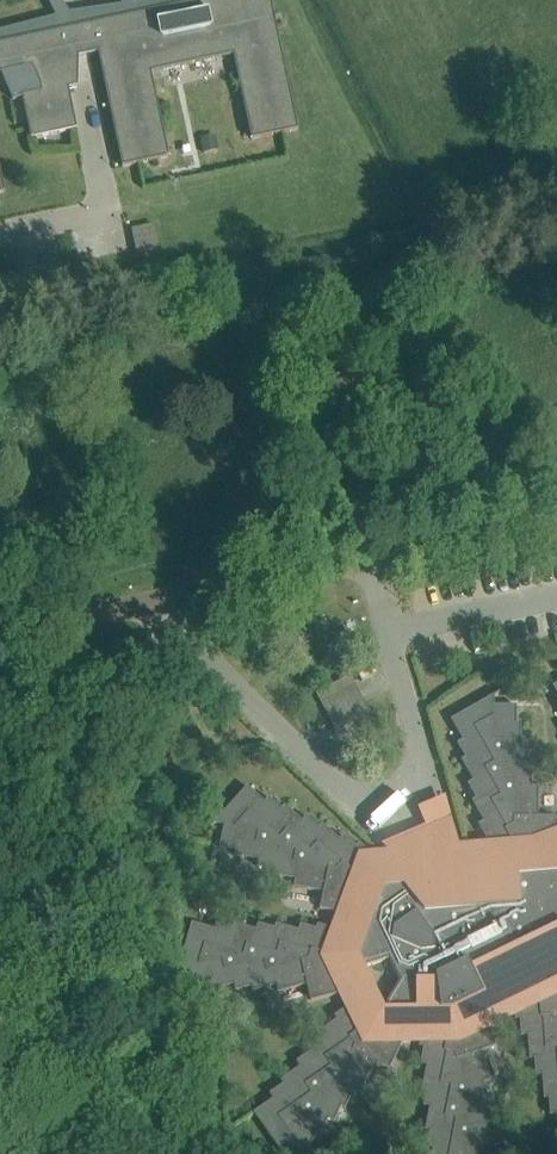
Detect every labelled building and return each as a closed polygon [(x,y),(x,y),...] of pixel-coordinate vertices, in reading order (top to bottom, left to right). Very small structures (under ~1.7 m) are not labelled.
[(74,129),(76,128),(68,87),(78,85),(78,55),(98,52),(122,166),(169,155),(151,71),(233,54),(233,55),(234,55),(252,139),(298,129),(270,0),(152,0),(138,2),(136,0),(48,0),(56,16),(0,30),(0,72),(32,66),(39,82),(41,91),(40,91),(41,92),(22,95),(31,137),(74,129)] [(316,690),(335,729),(368,713),(349,674),(316,690)] [(192,922),(189,933),(187,939),(177,975),(178,975),(180,970),(188,968),(189,972),(194,989),(196,989),(210,985),(211,990),(219,988),(234,984),(235,990),(238,990),(252,986),(253,991),(257,990),(271,986),(276,985),(277,991),(307,984),(311,1001),(341,994),(344,993),(349,1005),(334,1016),(337,1020),(325,1028),(323,1029),(327,1035),(314,1044),(307,1048),(310,1052),(298,1060),(296,1061),(300,1067),(287,1076),(281,1080),(283,1084),(271,1092),(269,1094),(273,1099),(260,1108),(254,1113),(282,1153),(285,1153),(283,1152),(287,1144),(290,1146),(307,1153),(308,1152),(314,1139),(318,1140),(321,1133),(328,1119),(334,1122),(335,1120),(341,1107),(345,1108),(347,1104),(354,1091),(356,1087),(361,1090),(374,1062),(390,1070),(402,1043),(404,1040),(421,1038),(419,1046),(424,1047),(421,1061),(420,1063),(427,1065),(424,1080),(422,1088),(427,1089),(424,1103),(423,1105),(430,1107),(427,1122),(425,1130),(430,1131),(427,1145),(427,1147),(433,1149),(432,1153),(492,1153),(490,1149),(494,1147),(491,1139),(486,1125),(492,1122),(492,1120),(487,1107),(491,1105),(490,1101),(485,1087),(484,1083),(490,1080),(480,1052),(496,1046),(489,1026),(489,1023),(514,1011),(515,1019),(520,1019),(521,1033),(521,1035),(527,1035),(529,1051),(530,1059),(534,1058),(535,1073),(536,1075),(542,1074),(543,1090),(544,1098),(549,1098),(550,1112),(550,1114),(556,1114),(556,1121),(556,839),(555,840),(555,837),(555,817),(538,817),(538,786),(532,786),(532,781),(532,767),(532,763),(527,762),(527,748),(527,746),(521,746),(521,722),(517,722),(517,707),(517,705),(494,705),(494,697),(499,694),(499,692),(494,695),(451,719),(455,726),(463,740),(457,743),(458,745),(465,758),(461,760),(465,767),(473,781),(468,784),(469,786),(476,798),(472,801),(476,808),(484,821),(478,825),(479,827),(486,839),(482,841),(486,847),(460,849),(459,847),(459,844),(448,805),(446,806),(449,815),(435,821),(431,812),(422,817),(425,825),(381,844),(392,855),(375,857),(370,852),(360,843),(357,846),(346,836),(344,835),(340,840),(328,829),(322,824),(319,827),(308,818),(307,816),(302,821),(290,810),(285,805),(281,808),(271,799),(269,797),(265,802),(253,791),(247,786),(210,827),(212,827),(215,823),(224,825),(223,829),(219,846),(219,847),(221,847),(235,850),(234,855),(242,857),(258,860),(256,866),(257,866),(273,870),(272,874),(277,875),(291,878),(295,879),(294,886),(323,892),(320,909),(336,913),(339,913),(336,930),(318,924),(317,929),(303,925),(300,924),(299,930),(283,926),(276,924),(274,928),(261,924),(258,923),(257,929),(241,925),(234,923),(232,927),(218,923),(216,923),(215,929),(199,924),(192,922)]
